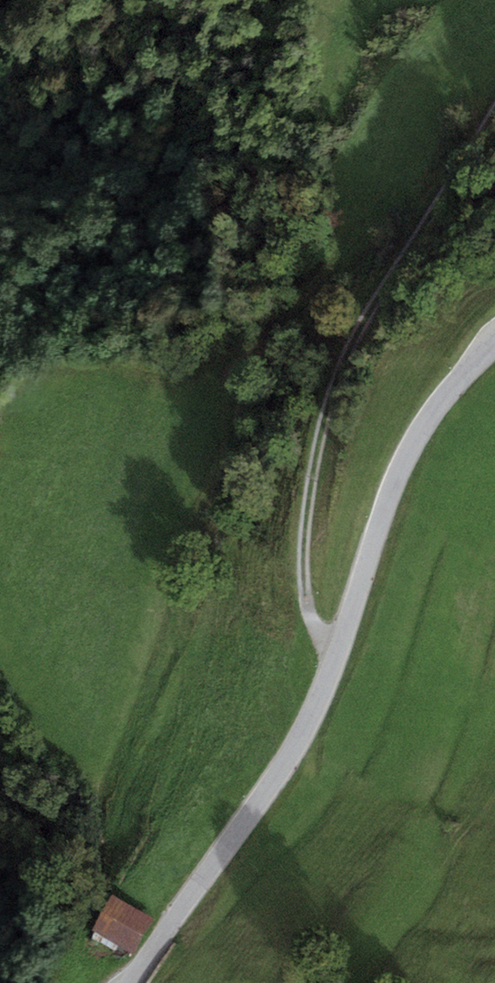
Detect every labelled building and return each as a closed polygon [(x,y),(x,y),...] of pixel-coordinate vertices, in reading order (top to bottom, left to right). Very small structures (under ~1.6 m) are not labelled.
[(153,918),(112,894),(91,931),(132,954),(153,918)]
